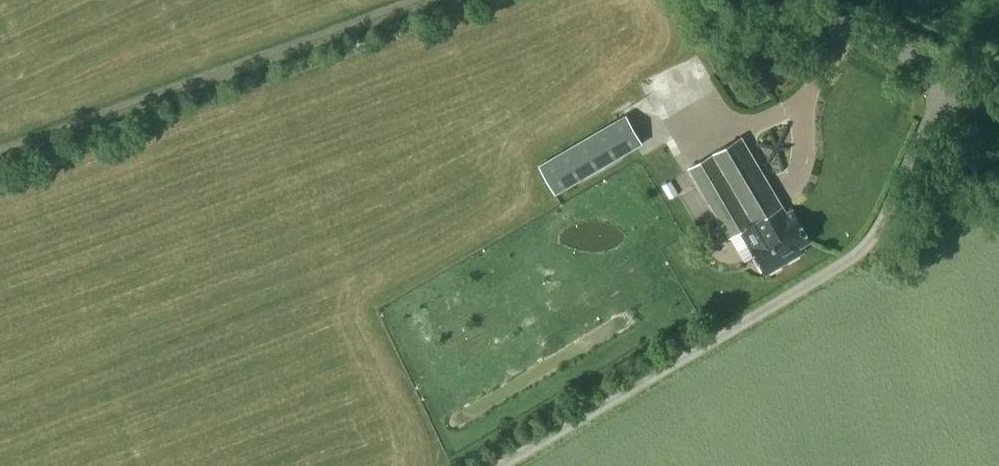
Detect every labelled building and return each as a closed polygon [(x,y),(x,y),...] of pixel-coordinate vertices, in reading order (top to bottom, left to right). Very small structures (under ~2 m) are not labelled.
[(779,78),(772,67),(759,75),(766,86),(779,78)] [(626,114),(539,163),(556,193),(643,143),(626,114)] [(793,210),(787,213),(742,137),(689,168),(730,237),(742,230),(768,273),(803,251),(800,246),(811,240),(793,210)]
